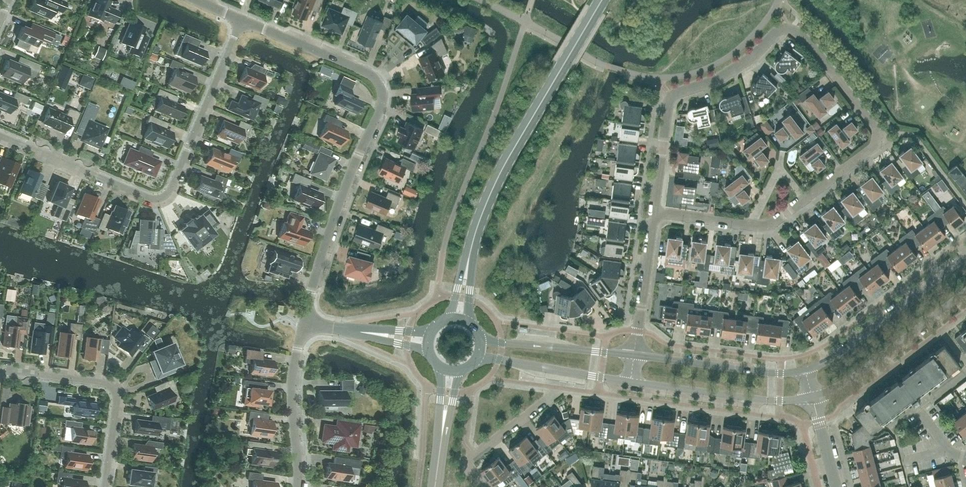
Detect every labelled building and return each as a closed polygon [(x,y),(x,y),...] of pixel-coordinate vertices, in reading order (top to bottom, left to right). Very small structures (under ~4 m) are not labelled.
[(60,0),(47,0),(47,2),(42,0),(32,0),(28,9),(48,18),(52,9),(60,12),(64,2),(60,0)] [(109,1),(106,0),(93,0),(86,15),(100,21),(102,18),(112,22),(116,11),(110,8),(109,9),(106,8),(109,1)] [(293,13),(307,18),(311,9),(319,12),(324,0),(298,0),(293,13)] [(352,25),(358,12),(344,6),(341,13),(329,8),(322,25),(329,28),(330,28),(335,30),(335,31),(336,31),(336,30),(342,33),(346,23),(352,25)] [(425,32),(426,30),(407,15),(395,30),(394,29),(394,30),(403,37),(404,35),(406,38),(405,39),(414,46),(413,45),(419,38),(421,40),(425,45),(441,33),(436,27),(427,34),(425,32)] [(385,16),(383,22),(368,16),(358,40),(359,40),(359,42),(364,44),(364,43),(373,46),(381,28),(387,31),(392,19),(385,16)] [(141,35),(144,27),(124,19),(124,20),(129,22),(120,42),(130,46),(127,51),(139,56),(147,38),(146,38),(145,40),(141,38),(141,37),(141,35)] [(18,39),(15,45),(26,50),(29,43),(34,46),(37,38),(44,41),(56,46),(60,35),(48,31),(37,26),(31,24),(31,23),(30,24),(28,29),(21,26),(16,38),(18,39)] [(180,41),(174,54),(179,56),(182,57),(199,65),(205,50),(196,47),(199,40),(196,39),(183,34),(180,41)] [(438,57),(447,53),(442,38),(430,47),(433,53),(419,58),(423,68),(424,68),(429,79),(444,73),(438,57)] [(801,61),(789,53),(785,50),(787,52),(785,55),(783,54),(778,60),(778,59),(775,63),(775,67),(777,70),(781,72),(785,71),(787,68),(793,72),(801,61)] [(32,79),(38,64),(23,58),(20,65),(7,60),(1,75),(19,83),(22,75),(32,79)] [(180,70),(182,64),(171,59),(168,66),(173,69),(167,83),(187,92),(194,76),(180,70)] [(262,75),(264,68),(253,64),(251,70),(244,67),(239,81),(245,83),(245,85),(249,86),(251,86),(257,88),(263,75),(262,75)] [(780,81),(771,72),(766,77),(763,73),(762,74),(765,76),(762,79),(760,77),(755,83),(755,82),(753,83),(752,85),(751,87),(751,89),(751,91),(752,92),(754,94),(756,95),(758,95),(760,94),(762,93),(763,91),(767,95),(768,96),(777,86),(776,85),(780,81)] [(92,79),(86,76),(81,88),(87,90),(92,79)] [(347,95),(350,89),(339,84),(334,95),(338,97),(335,104),(353,113),(359,100),(347,95)] [(412,110),(434,108),(432,97),(440,96),(439,85),(417,87),(417,94),(411,95),(411,98),(410,100),(411,105),(412,106),(412,110)] [(828,91),(818,100),(808,87),(797,96),(802,102),(806,99),(819,116),(826,111),(823,107),(834,99),(828,91)] [(170,101),(172,95),(158,89),(155,95),(159,97),(154,109),(176,119),(182,106),(170,101)] [(12,98),(0,93),(0,109),(8,113),(11,105),(16,107),(18,101),(24,104),(27,97),(14,91),(12,98)] [(720,101),(719,103),(719,105),(720,107),(721,109),(723,110),(725,110),(728,110),(730,109),(730,111),(731,115),(744,111),(743,110),(749,108),(745,95),(739,97),(738,93),(737,93),(738,96),(734,97),(734,95),(733,95),(726,98),(726,97),(724,97),(722,98),(721,99),(720,101)] [(262,108),(266,99),(253,94),(251,99),(240,95),(237,104),(230,101),(226,110),(251,120),(257,106),(262,108)] [(626,101),(625,100),(624,100),(623,101),(622,101),(621,102),(620,103),(620,104),(620,105),(620,106),(621,107),(622,108),(623,109),(624,109),(622,122),(639,124),(640,122),(644,122),(645,122),(644,122),(645,118),(645,117),(645,116),(644,115),(644,114),(643,114),(642,113),(641,113),(642,107),(628,105),(628,104),(628,103),(628,102),(627,101),(626,101)] [(87,103),(75,132),(82,135),(87,137),(85,142),(98,147),(105,131),(87,123),(94,105),(87,103)] [(713,109),(708,110),(707,105),(706,105),(707,108),(703,109),(702,107),(695,109),(695,108),(692,108),(690,108),(688,110),(687,112),(687,115),(687,117),(688,119),(690,120),(691,121),(693,121),(695,121),(697,120),(698,126),(698,127),(711,124),(710,122),(716,121),(717,121),(714,108),(713,108),(713,109)] [(73,125),(79,112),(67,108),(64,115),(48,108),(41,122),(55,128),(54,129),(62,132),(67,122),(73,125)] [(335,126),(338,120),(325,114),(322,121),(325,122),(318,137),(339,146),(345,130),(335,126)] [(761,114),(755,116),(757,122),(763,120),(761,114)] [(161,127),(163,121),(148,115),(145,123),(149,124),(143,138),(150,141),(150,142),(157,145),(157,144),(164,147),(171,132),(161,127)] [(796,138),(803,132),(790,115),(783,120),(785,124),(775,132),(780,140),(791,132),(796,138)] [(245,135),(250,125),(239,120),(236,126),(222,120),(216,134),(219,136),(218,137),(225,140),(225,138),(236,143),(240,133),(245,135)] [(767,134),(773,130),(766,120),(760,125),(767,134)] [(420,135),(423,129),(407,122),(404,128),(400,126),(397,133),(401,135),(398,141),(414,149),(417,143),(418,143),(421,136),(420,135)] [(639,127),(639,124),(622,122),(620,139),(637,142),(638,136),(639,136),(640,135),(641,135),(642,135),(642,134),(643,133),(643,132),(643,128),(644,128),(639,127)] [(846,137),(857,129),(851,122),(841,130),(836,124),(829,129),(825,132),(835,145),(839,142),(842,146),(849,141),(846,137)] [(435,135),(438,129),(428,124),(425,131),(435,135)] [(810,134),(814,130),(811,125),(806,129),(810,134)] [(827,146),(816,132),(815,130),(810,134),(817,143),(800,156),(805,163),(809,160),(817,171),(825,165),(816,154),(827,146)] [(760,149),(766,144),(757,132),(745,141),(748,146),(743,150),(749,157),(753,154),(761,165),(768,159),(760,149)] [(636,152),(637,146),(619,143),(617,160),(634,163),(634,160),(639,161),(639,160),(640,157),(640,155),(639,154),(638,153),(638,152),(637,152),(636,152)] [(317,154),(309,173),(324,179),(328,171),(328,170),(329,167),(330,167),(330,166),(333,159),(328,156),(330,150),(319,145),(319,146),(316,153),(317,154)] [(149,158),(152,151),(139,146),(136,152),(129,149),(123,163),(135,168),(134,169),(135,170),(136,168),(140,169),(139,171),(140,172),(141,170),(152,175),(158,161),(149,158)] [(229,148),(227,154),(211,148),(210,150),(209,150),(208,154),(208,155),(205,163),(226,172),(231,160),(237,162),(241,153),(229,148)] [(916,166),(921,162),(911,148),(905,152),(903,150),(899,154),(907,164),(902,168),(911,180),(920,172),(916,166)] [(698,156),(688,154),(680,153),(678,169),(684,170),(683,177),(699,180),(700,172),(698,172),(699,161),(697,161),(698,156)] [(10,162),(0,158),(0,159),(0,181),(8,184),(16,165),(10,162)] [(413,171),(416,164),(403,158),(400,164),(386,158),(379,173),(399,182),(406,168),(413,171)] [(634,166),(634,163),(617,160),(614,178),(632,180),(633,174),(634,174),(635,174),(636,174),(636,173),(637,173),(637,172),(638,171),(638,167),(638,166),(634,166)] [(902,177),(898,171),(891,163),(885,167),(884,165),(879,168),(887,179),(882,183),(891,194),(901,187),(896,181),(902,177)] [(956,164),(951,168),(948,171),(965,195),(965,177),(956,164)] [(735,179),(725,188),(730,195),(728,196),(735,205),(741,200),(742,202),(742,203),(748,198),(750,197),(741,186),(748,182),(745,178),(749,174),(743,166),(740,166),(740,169),(736,168),(735,179)] [(37,182),(40,175),(28,170),(18,192),(31,197),(31,196),(41,200),(46,187),(39,184),(37,182)] [(307,186),(310,180),(293,173),(290,181),(298,185),(292,199),(298,202),(298,203),(306,206),(307,205),(313,208),(320,192),(309,188),(309,190),(305,188),(306,185),(307,186)] [(199,175),(194,189),(214,197),(218,198),(223,185),(226,178),(215,174),(212,180),(199,175)] [(934,183),(941,178),(938,175),(935,178),(932,180),(934,183)] [(685,186),(686,178),(679,177),(678,185),(676,185),(674,200),(694,203),(696,187),(685,186)] [(877,196),(883,191),(872,177),(866,182),(864,180),(860,183),(868,194),(863,198),(873,211),(883,204),(877,196)] [(64,201),(69,187),(55,181),(47,201),(56,204),(51,216),(64,221),(71,204),(64,201)] [(717,195),(719,182),(712,181),(710,194),(717,195)] [(631,190),(632,184),(614,182),(612,199),(629,202),(629,199),(634,199),(635,195),(635,194),(634,193),(634,192),(633,192),(633,191),(632,191),(631,190)] [(396,207),(400,196),(388,191),(386,197),(372,192),(366,206),(386,214),(390,204),(396,207)] [(863,206),(860,201),(852,192),(847,197),(845,195),(840,198),(846,206),(841,210),(854,226),(863,218),(862,217),(868,213),(863,207),(863,206)] [(83,193),(75,213),(84,217),(80,227),(78,234),(88,238),(90,232),(92,232),(98,219),(92,216),(99,199),(83,193)] [(629,204),(629,202),(612,199),(609,216),(627,219),(628,213),(629,213),(630,213),(630,212),(631,212),(632,211),(632,210),(633,209),(633,206),(633,205),(629,204)] [(953,206),(954,206),(953,205),(947,210),(943,206),(935,212),(943,223),(948,219),(954,227),(954,228),(956,227),(958,227),(963,223),(963,221),(964,220),(959,214),(959,212),(955,207),(953,207),(953,206)] [(126,219),(129,212),(113,206),(109,215),(103,213),(97,228),(104,230),(105,227),(120,233),(123,226),(124,227),(127,220),(126,219)] [(844,221),(839,214),(833,207),(827,211),(826,209),(821,213),(829,223),(824,227),(834,240),(844,233),(838,225),(844,221)] [(208,213),(201,218),(199,216),(198,215),(198,216),(192,220),(191,220),(190,222),(190,223),(188,225),(187,224),(185,225),(179,230),(178,230),(179,231),(190,246),(191,246),(197,241),(198,241),(203,236),(204,237),(204,236),(210,232),(211,231),(210,230),(210,231),(208,228),(216,223),(217,222),(216,222),(209,213),(209,212),(208,212),(208,213)] [(301,216),(291,213),(289,212),(285,223),(282,222),(278,237),(285,239),(284,242),(292,244),(293,242),(301,245),(306,230),(298,227),(301,216)] [(938,226),(943,223),(935,212),(927,218),(930,224),(924,227),(936,242),(936,241),(938,242),(943,238),(944,236),(945,235),(945,234),(944,234),(938,226)] [(155,229),(155,220),(139,220),(138,242),(148,243),(148,247),(161,248),(162,229),(161,229),(161,232),(156,232),(156,230),(155,229)] [(626,229),(626,223),(609,221),(606,238),(624,240),(624,237),(629,238),(629,237),(629,234),(629,232),(629,231),(628,230),(627,229),(626,229)] [(820,242),(826,237),(815,223),(809,228),(807,226),(803,229),(811,240),(806,244),(816,257),(826,249),(820,242)] [(390,236),(393,229),(378,224),(376,230),(360,224),(354,239),(377,248),(383,233),(390,236)] [(935,243),(936,242),(924,227),(916,234),(912,229),(907,233),(915,244),(920,241),(926,249),(925,249),(926,249),(927,248),(929,249),(934,245),(935,243)] [(901,245),(896,249),(907,264),(908,263),(910,263),(915,259),(915,257),(917,256),(916,256),(912,250),(910,248),(915,244),(907,233),(899,239),(901,245)] [(681,243),(682,237),(676,236),(676,239),(669,238),(666,255),(665,265),(684,268),(687,244),(681,243)] [(623,243),(624,240),(606,238),(605,246),(603,246),(601,248),(600,250),(601,252),(602,254),(604,254),(622,257),(623,251),(624,251),(625,251),(626,250),(627,250),(627,249),(627,248),(628,244),(628,243),(623,243)] [(704,254),(706,240),(701,240),(700,242),(693,241),(690,259),(698,260),(696,269),(708,271),(711,254),(704,254)] [(804,261),(810,257),(798,241),(792,246),(790,244),(786,247),(792,255),(787,259),(799,275),(809,267),(804,261)] [(729,257),(730,244),(725,243),(724,246),(717,245),(715,262),(722,263),(721,269),(733,270),(735,258),(729,257)] [(896,249),(891,253),(887,248),(878,255),(887,266),(892,262),(898,270),(897,270),(898,271),(899,270),(901,270),(906,266),(906,264),(907,264),(896,249)] [(295,266),(297,258),(273,250),(268,263),(269,263),(266,271),(286,277),(288,270),(293,271),(293,270),(293,271),(291,270),(293,266),(295,266)] [(368,261),(370,255),(358,251),(356,258),(351,256),(350,258),(348,257),(346,263),(349,264),(346,272),(348,273),(348,275),(355,277),(355,275),(367,278),(368,277),(370,277),(372,271),(369,271),(372,262),(368,261)] [(752,266),(754,253),(748,252),(748,255),(740,254),(738,271),(745,272),(744,278),(757,279),(758,267),(752,266)] [(829,264),(834,269),(845,259),(840,254),(829,264)] [(772,258),(772,255),(766,255),(766,261),(759,260),(758,267),(757,279),(756,283),(768,285),(769,276),(777,276),(779,259),(772,258)] [(882,269),(887,266),(878,255),(870,261),(873,266),(868,270),(879,285),(880,284),(882,285),(887,281),(887,279),(889,278),(889,277),(888,277),(882,269)] [(620,267),(621,262),(603,259),(603,260),(602,259),(602,260),(601,260),(600,260),(599,261),(599,262),(599,263),(599,264),(599,265),(599,266),(600,267),(601,267),(602,268),(601,275),(615,283),(619,276),(624,276),(623,276),(624,272),(624,271),(624,270),(623,269),(622,268),(621,268),(620,267)] [(791,277),(797,273),(793,267),(786,272),(791,277)] [(868,270),(863,274),(858,270),(850,276),(859,287),(863,283),(869,292),(871,291),(873,291),(878,288),(878,286),(879,285),(868,270)] [(611,290),(615,283),(601,275),(595,279),(594,278),(593,278),(592,278),(591,278),(590,278),(589,279),(588,280),(588,281),(588,282),(588,283),(588,284),(589,284),(600,299),(604,295),(605,296),(606,297),(607,297),(608,297),(609,297),(610,296),(613,294),(614,294),(611,290)] [(854,291),(859,287),(850,276),(842,282),(845,288),(840,292),(851,306),(852,306),(854,306),(859,302),(859,300),(861,299),(860,298),(860,299),(854,291)] [(583,286),(582,286),(581,286),(580,286),(579,286),(579,287),(578,288),(577,289),(577,290),(577,291),(578,292),(578,293),(572,297),(576,313),(584,310),(587,314),(587,313),(590,311),(591,310),(592,309),(592,308),(592,307),(592,306),(591,305),(596,302),(585,287),(584,287),(583,286)] [(5,299),(13,301),(15,290),(7,289),(5,299)] [(558,291),(557,291),(556,291),(555,291),(554,292),(553,292),(553,293),(552,294),(552,295),(552,296),(553,297),(554,298),(554,299),(555,299),(556,299),(554,313),(560,314),(560,315),(560,316),(561,317),(562,318),(563,318),(567,319),(568,319),(568,315),(576,313),(572,297),(561,295),(561,294),(561,293),(560,293),(560,292),(559,292),(559,291),(558,291)] [(840,292),(835,296),(830,291),(822,297),(830,308),(835,305),(841,313),(841,314),(843,313),(845,313),(850,309),(850,307),(851,306),(840,292)] [(822,297),(808,308),(812,313),(823,328),(824,327),(826,327),(831,324),(831,322),(833,320),(832,320),(827,314),(826,312),(830,308),(822,297)] [(682,316),(684,302),(674,301),(672,307),(664,306),(665,306),(665,307),(663,308),(662,314),(664,316),(663,323),(662,323),(662,324),(664,324),(665,326),(671,327),(673,325),(675,326),(675,325),(676,315),(682,316)] [(684,302),(682,316),(688,316),(687,323),(686,330),(685,331),(687,331),(689,333),(695,334),(696,333),(698,333),(701,308),(694,307),(694,303),(684,302)] [(718,311),(708,309),(701,308),(698,333),(699,333),(700,334),(706,335),(708,334),(710,334),(709,334),(711,324),(717,324),(718,311)] [(808,308),(794,319),(802,330),(807,326),(809,329),(813,335),(815,334),(817,334),(822,331),(822,329),(823,328),(812,313),(808,308)] [(729,318),(729,312),(718,311),(717,324),(722,325),(721,335),(721,336),(722,336),(724,338),(730,338),(731,337),(733,337),(735,319),(729,318)] [(752,329),(753,315),(743,314),(741,320),(735,319),(733,337),(734,338),(735,339),(741,340),(743,339),(745,339),(745,338),(744,338),(746,328),(752,329)] [(25,334),(27,318),(6,315),(2,345),(6,345),(7,347),(8,349),(10,349),(12,348),(12,346),(16,347),(18,333),(25,334)] [(764,323),(764,317),(753,315),(752,329),(758,330),(756,340),(756,341),(758,341),(759,342),(765,343),(767,342),(768,342),(770,324),(764,323)] [(787,334),(789,320),(779,319),(777,325),(770,324),(768,342),(769,342),(770,344),(776,345),(778,344),(780,344),(780,343),(779,343),(781,333),(787,334)] [(79,340),(81,324),(69,323),(68,333),(59,332),(56,355),(70,357),(72,339),(79,340)] [(52,340),(53,327),(42,326),(41,331),(32,330),(29,351),(37,352),(37,353),(41,354),(42,353),(43,353),(45,339),(52,340)] [(130,329),(128,332),(121,327),(115,335),(121,340),(117,346),(130,355),(137,345),(142,349),(149,339),(142,334),(140,337),(130,329)] [(156,332),(151,328),(146,334),(151,338),(156,332)] [(954,338),(965,353),(965,329),(954,338)] [(106,353),(108,340),(85,337),(83,358),(96,360),(97,352),(106,353)] [(153,340),(157,348),(162,345),(159,338),(153,340)] [(171,366),(179,363),(171,343),(151,351),(156,365),(151,367),(156,378),(173,371),(171,366)] [(871,433),(883,424),(880,421),(910,398),(914,404),(920,400),(915,394),(945,372),(947,375),(959,365),(944,346),(935,352),(937,355),(934,357),(932,355),(934,357),(931,359),(929,357),(915,368),(917,370),(914,372),(912,370),(914,372),(911,375),(909,372),(902,378),(904,380),(899,383),(898,381),(890,387),(892,389),(889,391),(887,389),(889,391),(886,394),(884,391),(870,402),(872,404),(869,406),(867,404),(869,407),(866,409),(864,406),(855,413),(863,424),(864,423),(871,433)] [(260,358),(261,352),(245,350),(243,362),(250,363),(249,372),(270,375),(271,367),(272,366),(273,362),(272,362),(272,360),(260,358)] [(169,393),(175,391),(171,379),(156,385),(158,391),(146,396),(151,409),(172,401),(169,393)] [(344,391),(352,391),(352,379),(340,379),(340,390),(334,390),(334,392),(328,392),(328,390),(318,390),(318,406),(327,406),(327,408),(335,408),(335,406),(344,406),(344,391)] [(262,390),(263,382),(244,380),(243,387),(247,388),(246,397),(243,396),(243,397),(244,397),(243,404),(258,406),(258,403),(266,404),(268,390),(265,390),(265,391),(262,390)] [(74,398),(58,396),(57,403),(73,405),(71,414),(92,417),(94,402),(74,399),(74,398)] [(23,403),(15,402),(15,404),(9,403),(8,407),(1,406),(0,417),(0,423),(7,424),(7,422),(12,423),(12,425),(20,426),(20,424),(26,425),(29,405),(23,405),(23,403)] [(590,428),(593,407),(585,406),(585,408),(581,408),(580,419),(569,418),(574,435),(578,434),(583,434),(584,427),(590,428)] [(600,410),(600,408),(593,407),(590,428),(596,429),(595,436),(606,438),(608,423),(602,422),(603,411),(600,410)] [(264,418),(265,413),(248,411),(247,417),(249,418),(247,420),(246,424),(248,426),(250,426),(249,434),(267,437),(267,434),(269,433),(271,421),(266,420),(264,418)] [(624,439),(628,412),(621,411),(620,413),(617,413),(615,424),(608,423),(606,438),(618,439),(618,438),(624,439)] [(635,415),(636,413),(628,412),(624,439),(631,439),(630,441),(642,442),(644,428),(637,427),(639,415),(635,415)] [(168,429),(169,417),(151,415),(150,421),(135,419),(134,432),(154,435),(155,429),(157,428),(168,429)] [(569,418),(561,424),(554,415),(551,417),(550,415),(544,420),(560,442),(565,438),(566,439),(570,436),(574,435),(569,418)] [(661,437),(663,416),(656,415),(656,418),(652,417),(651,429),(644,428),(642,442),(660,445),(661,437)] [(671,420),(671,417),(663,416),(661,437),(667,438),(666,446),(677,447),(679,433),(673,432),(674,420),(671,420)] [(965,434),(965,422),(961,416),(953,422),(964,436),(965,434)] [(64,426),(62,439),(69,440),(89,443),(90,432),(91,430),(77,428),(78,422),(64,420),(63,426),(64,426)] [(555,446),(560,442),(544,420),(538,425),(539,426),(536,429),(543,438),(538,442),(547,453),(556,447),(555,446)] [(695,450),(699,421),(691,420),(691,423),(688,422),(686,434),(679,433),(677,447),(695,450)] [(355,446),(358,424),(336,421),(344,423),(345,423),(344,428),(323,425),(321,441),(333,442),(332,448),(346,450),(347,444),(355,446)] [(713,452),(715,437),(708,437),(710,425),(706,425),(707,422),(699,421),(695,450),(713,452)] [(871,433),(864,423),(863,424),(854,431),(853,431),(853,432),(852,433),(852,434),(868,439),(873,435),(871,433)] [(732,447),(735,426),(727,425),(727,427),(723,427),(722,438),(715,437),(713,452),(725,454),(726,446),(732,447)] [(742,427),(735,426),(732,447),(731,453),(737,454),(737,455),(748,457),(750,442),(744,441),(745,430),(742,429),(742,427)] [(768,449),(770,431),(762,430),(762,432),(759,432),(757,443),(750,442),(748,457),(760,458),(761,451),(767,452),(768,449)] [(777,434),(778,432),(770,431),(768,449),(767,452),(773,453),(772,460),(774,469),(769,470),(771,477),(785,474),(783,467),(792,465),(784,436),(784,435),(777,434)] [(870,445),(868,439),(852,434),(852,435),(852,436),(852,437),(855,449),(870,445)] [(533,445),(531,443),(526,436),(524,438),(522,436),(516,441),(522,449),(533,463),(538,459),(538,460),(547,453),(538,442),(533,445)] [(161,448),(162,442),(147,440),(146,446),(132,444),(130,457),(150,460),(152,460),(154,458),(154,455),(153,453),(151,453),(151,447),(161,448)] [(266,450),(267,443),(246,440),(244,454),(251,455),(249,463),(271,466),(273,451),(266,450)] [(533,463),(522,449),(516,441),(510,446),(512,447),(509,450),(516,459),(511,463),(520,474),(528,468),(528,467),(533,463)] [(71,453),(72,447),(60,445),(59,458),(65,459),(64,466),(85,469),(86,468),(87,467),(88,463),(86,462),(87,455),(71,453)] [(872,455),(871,449),(870,445),(855,449),(853,449),(855,459),(872,455)] [(858,468),(875,464),(872,455),(855,459),(858,468)] [(358,468),(359,460),(334,456),(333,463),(327,462),(324,477),(346,481),(348,466),(358,468)] [(511,463),(506,466),(499,457),(496,459),(495,457),(489,462),(501,479),(506,485),(511,481),(520,474),(511,463)] [(501,479),(489,462),(483,467),(484,468),(481,470),(494,486),(500,486),(496,482),(501,479)] [(860,478),(877,473),(875,464),(858,468),(860,478)] [(155,474),(155,467),(143,465),(142,471),(129,469),(127,483),(149,486),(150,473),(155,474)] [(608,485),(609,474),(603,473),(604,467),(593,466),(590,486),(608,486),(608,485)] [(949,466),(932,471),(933,474),(927,476),(930,486),(938,486),(953,483),(949,466)] [(627,470),(620,470),(620,474),(615,474),(615,475),(609,474),(608,485),(608,486),(625,486),(627,470)] [(71,473),(56,471),(55,483),(61,484),(60,486),(83,486),(84,481),(70,479),(71,473)] [(261,473),(248,471),(246,479),(253,480),(252,486),(275,486),(276,482),(260,480),(261,473)] [(583,485),(572,471),(567,476),(570,480),(566,482),(570,486),(581,486),(583,485)] [(646,486),(646,485),(647,480),(641,479),(641,472),(630,471),(628,486),(645,486),(646,486)] [(863,486),(880,482),(877,473),(860,478),(863,486)] [(37,477),(27,476),(26,485),(35,486),(37,477)] [(788,484),(786,476),(772,480),(774,486),(802,486),(800,481),(788,484)]
